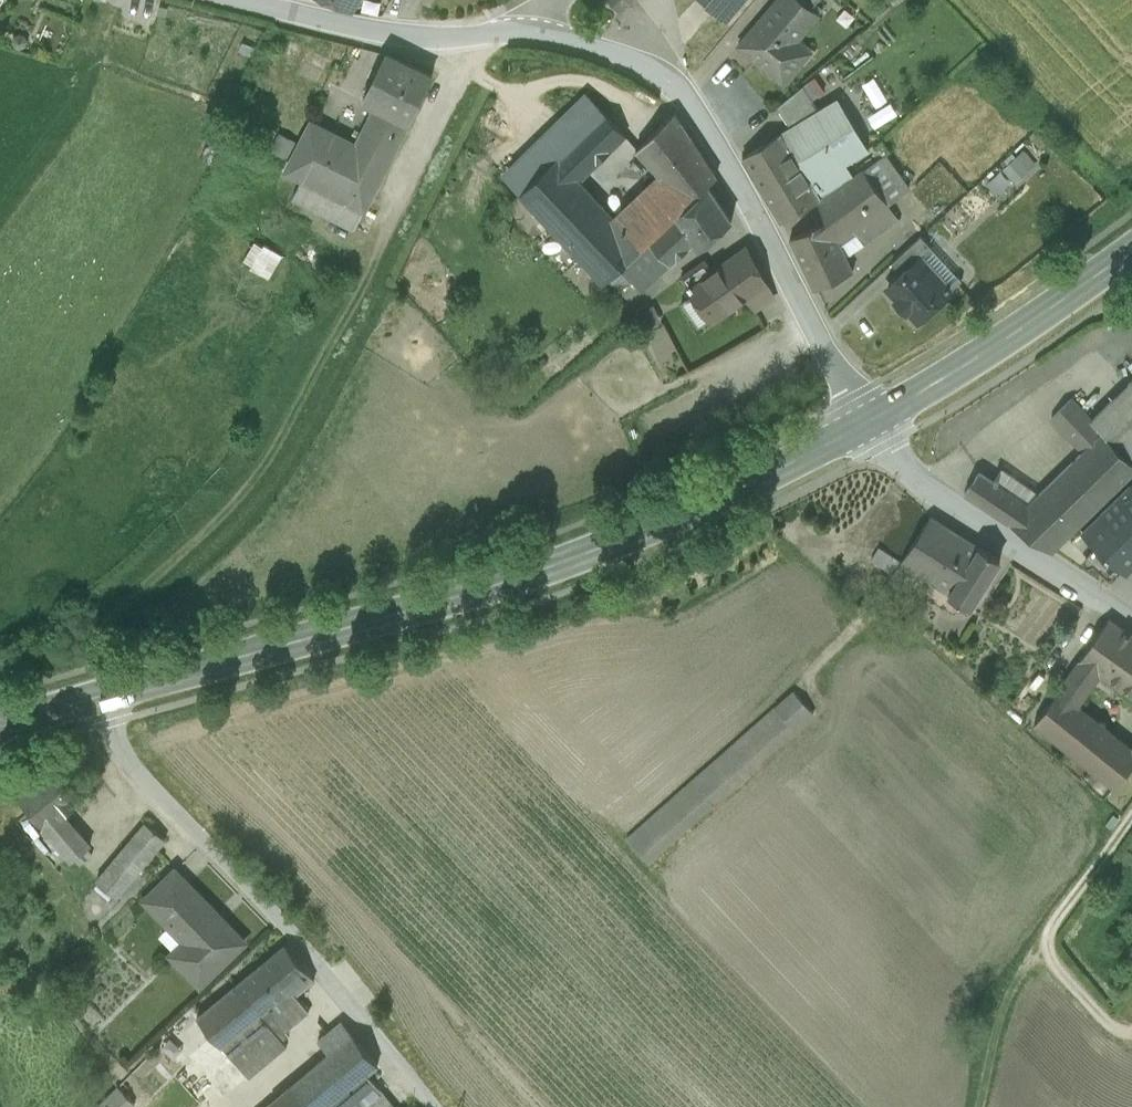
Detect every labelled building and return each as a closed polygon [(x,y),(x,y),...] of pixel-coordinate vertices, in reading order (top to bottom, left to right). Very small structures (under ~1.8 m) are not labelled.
[(352,12),(359,0),(325,0),(352,12)] [(620,11),(632,0),(610,0),(620,11)] [(729,11),(738,0),(716,0),(729,11)] [(784,83),(801,62),(788,50),(796,40),(819,13),(805,0),(777,0),(740,45),(784,83)] [(25,44),(27,42),(28,39),(27,36),(25,34),(22,33),(19,33),(16,34),(15,37),(14,40),(15,42),(17,44),(20,46),(23,45),(25,44)] [(788,50),(801,62),(810,52),(796,40),(788,50)] [(432,76),(386,53),(364,99),(377,106),(409,122),(432,76)] [(791,127),(819,110),(803,85),(777,107),(791,127)] [(856,95),(844,100),(849,114),(862,110),(856,95)] [(557,159),(605,113),(591,98),(506,179),(520,195),(557,159)] [(791,127),(782,133),(822,199),(851,177),(844,164),(867,151),(836,99),(819,110),(791,127)] [(364,210),(409,122),(377,106),(357,144),(312,122),(287,171),(302,179),(364,210)] [(557,159),(579,181),(626,136),(605,113),(557,159)] [(674,113),(637,149),(660,174),(687,204),(709,185),(717,177),(674,113)] [(260,142),(283,154),(293,131),(271,120),(260,142)] [(763,145),(743,157),(783,223),(817,201),(822,199),(782,133),(763,145)] [(1013,181),(1035,163),(1022,148),(1000,166),(1013,181)] [(817,201),(827,221),(838,239),(854,228),(865,242),(898,220),(888,204),(909,190),(884,155),(851,177),(822,199),(817,201)] [(642,247),(613,217),(579,181),(557,159),(520,195),(547,223),(604,283),(620,268),(642,247)] [(687,204),(660,174),(613,217),(642,247),(650,240),(677,214),(687,204)] [(356,229),(364,210),(302,179),(293,198),(356,229)] [(732,220),(709,185),(687,204),(677,214),(695,242),(699,248),(732,220)] [(547,223),(520,195),(509,206),(535,234),(547,223)] [(695,242),(677,214),(650,240),(671,264),(695,242)] [(791,239),(814,289),(853,270),(838,239),(827,221),(791,239)] [(920,260),(933,249),(921,236),(892,263),(902,274),(919,259),(920,260)] [(239,263),(268,277),(280,253),(251,239),(239,263)] [(642,290),(671,264),(650,240),(642,247),(620,268),(642,290)] [(712,271),(689,288),(712,320),(745,296),(749,294),(741,280),(759,271),(747,247),(712,271)] [(920,260),(950,293),(962,281),(933,249),(920,260)] [(910,310),(919,320),(950,293),(920,260),(919,259),(902,274),(889,287),(898,297),(910,310)] [(681,277),(689,288),(712,271),(705,260),(681,277)] [(773,298),(759,271),(741,280),(749,294),(745,296),(755,310),(773,298)] [(647,297),(656,311),(669,302),(659,289),(647,297)] [(910,310),(898,297),(895,300),(907,313),(910,310)] [(1131,460),(1131,459),(1131,381),(1092,419),(1131,460)] [(1078,526),(1131,473),(1131,461),(1131,460),(1092,419),(1071,398),(1051,418),(1083,452),(1044,487),(1078,526)] [(992,480),(1026,503),(1038,494),(1000,469),(992,480)] [(978,471),(964,492),(1009,522),(1026,503),(992,480),(978,471)] [(1084,532),(1127,572),(1131,567),(1131,485),(1084,532)] [(1044,487),(1038,494),(1026,503),(1009,522),(1053,551),(1078,526),(1044,487)] [(927,577),(956,531),(931,515),(901,560),(893,572),(891,576),(916,592),(927,577)] [(1001,559),(956,531),(927,577),(970,607),(1001,559)] [(893,572),(901,560),(880,546),(871,558),(893,572)] [(1109,618),(1080,659),(1101,674),(1131,696),(1131,635),(1109,618)] [(1101,674),(1080,659),(1060,687),(1080,702),(1101,674)] [(1060,687),(1034,722),(1116,788),(1131,765),(1131,744),(1080,702),(1060,687)] [(795,696),(630,837),(649,859),(813,718),(795,696)] [(17,794),(73,859),(91,844),(65,814),(87,796),(56,760),(17,794)] [(1125,814),(1131,804),(1131,801),(1122,793),(1114,805),(1125,814)] [(98,879),(119,896),(167,839),(146,822),(98,879)] [(160,915),(190,884),(175,870),(145,900),(160,915)] [(245,942),(190,884),(160,915),(170,926),(176,922),(190,936),(177,949),(171,955),(201,985),(245,942)] [(176,922),(170,926),(163,934),(177,949),(190,936),(176,922)] [(315,980),(285,945),(250,974),(275,1006),(278,1010),(296,995),(315,980)] [(66,971),(75,981),(87,971),(89,964),(85,959),(79,960),(66,971)] [(275,1006),(250,974),(197,1016),(249,1077),(286,1046),(261,1017),(275,1006)] [(309,1011),(296,995),(278,1010),(291,1025),(309,1011)] [(330,1054),(353,1035),(339,1017),(314,1037),(330,1054)] [(267,1106),(396,1106),(369,1073),(378,1065),(353,1035),(330,1054),(267,1106)] [(136,1103),(119,1086),(98,1106),(132,1106),(136,1103)]
